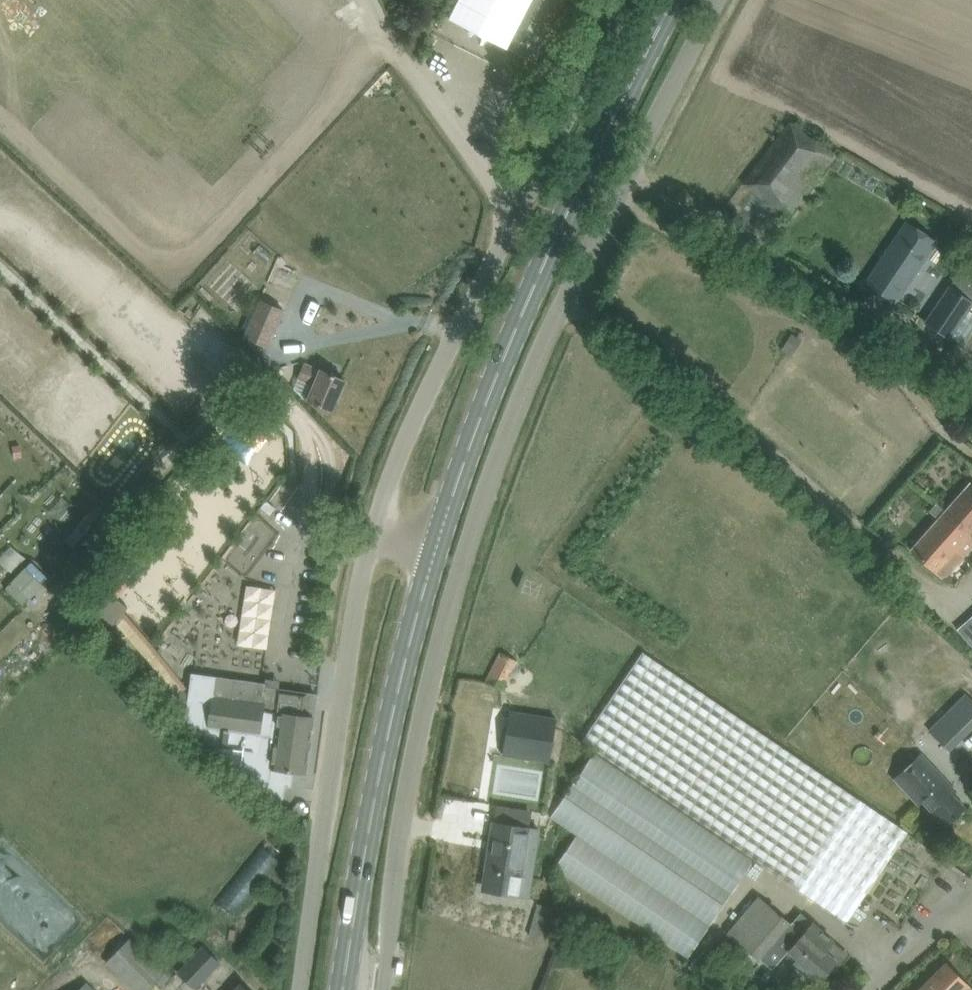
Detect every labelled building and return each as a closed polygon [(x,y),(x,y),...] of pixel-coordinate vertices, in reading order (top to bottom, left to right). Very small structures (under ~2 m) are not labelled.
[(566,0),(532,0),(507,47),(535,61),(566,0)] [(832,155),(789,122),(744,185),(788,213),(832,155)] [(858,165),(851,177),(873,190),(880,178),(858,165)] [(895,301),(906,285),(936,241),(906,220),(876,265),(865,281),(895,301)] [(948,336),(959,319),(970,301),(948,287),(925,321),(948,336)] [(283,308),(258,297),(242,335),(266,347),(283,308)] [(791,334),(781,349),(787,352),(790,355),(800,340),(796,337),(791,334)] [(292,393),(307,399),(313,402),(331,410),(344,379),(326,371),(320,369),(319,373),(304,366),(300,376),(292,393)] [(969,483),(944,511),(936,504),(929,511),(937,519),(910,550),(935,572),(936,571),(944,578),(963,555),(971,545),(971,485),(969,483)] [(266,501),(261,507),(270,514),(275,508),(266,501)] [(17,572),(27,580),(34,572),(24,564),(17,572)] [(101,568),(78,597),(113,624),(127,606),(99,584),(108,573),(101,568)] [(137,609),(149,595),(130,580),(119,593),(137,609)] [(582,741),(830,910),(846,921),(907,832),(900,827),(891,821),(643,651),(605,707),(582,741)] [(500,652),(485,681),(502,689),(517,661),(516,660),(500,652)] [(162,664),(153,680),(164,686),(174,671),(162,664)] [(191,674),(184,723),(199,725),(198,734),(282,806),(285,786),(291,787),(293,771),(305,772),(314,704),(316,694),(266,687),(266,684),(235,680),(217,677),(191,674)] [(957,741),(971,725),(971,700),(964,692),(936,721),(929,727),(948,748),(957,741)] [(551,717),(507,710),(500,754),(549,762),(555,720),(556,718),(551,717)] [(575,834),(553,867),(686,957),(752,860),(593,753),(550,817),(575,834)] [(948,783),(921,754),(894,779),(918,804),(922,800),(944,825),(963,807),(944,786),(948,783)] [(493,840),(487,889),(529,895),(532,874),(538,828),(529,826),(513,824),(493,822),(490,840),(493,840)] [(835,960),(823,950),(832,940),(810,922),(803,930),(792,921),(789,924),(758,897),(728,932),(771,969),(784,953),(818,981),(835,960)] [(553,908),(537,903),(529,936),(544,940),(553,908)] [(104,962),(133,989),(144,989),(154,978),(161,985),(170,977),(129,937),(104,962)] [(194,989),(220,962),(201,944),(176,971),(194,989)] [(944,963),(917,989),(971,989),(944,963)]
